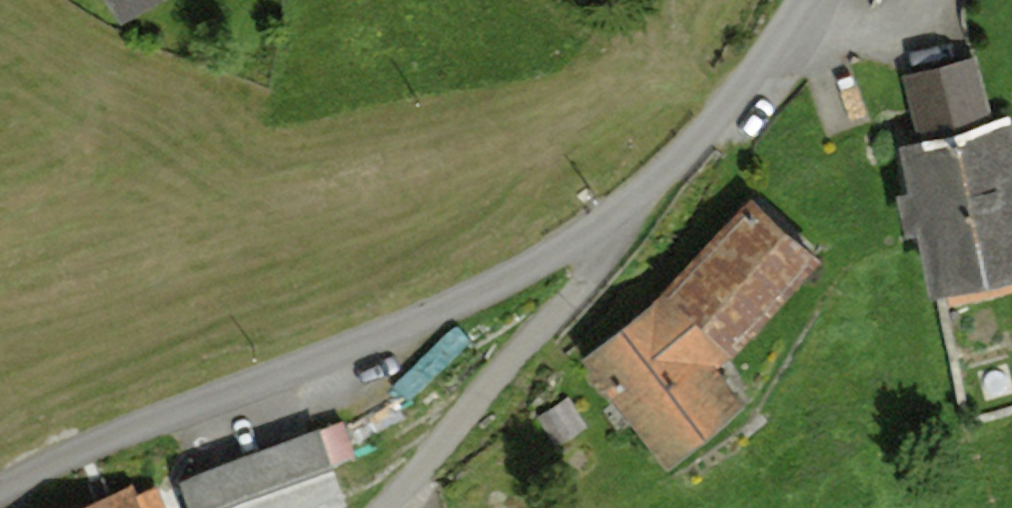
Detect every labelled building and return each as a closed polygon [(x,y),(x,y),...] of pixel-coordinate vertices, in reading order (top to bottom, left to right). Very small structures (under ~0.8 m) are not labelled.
[(107,21),(141,0),(94,0),(107,21)] [(933,303),(1011,285),(1011,135),(1010,128),(994,132),(977,64),(904,81),(919,145),(897,150),(933,303)] [(751,182),(566,349),(654,447),(718,389),(693,361),(814,252),(751,182)] [(296,427),(155,481),(165,507),(254,507),(318,484),(296,427)] [(124,491),(78,507),(130,507),(124,491)]
